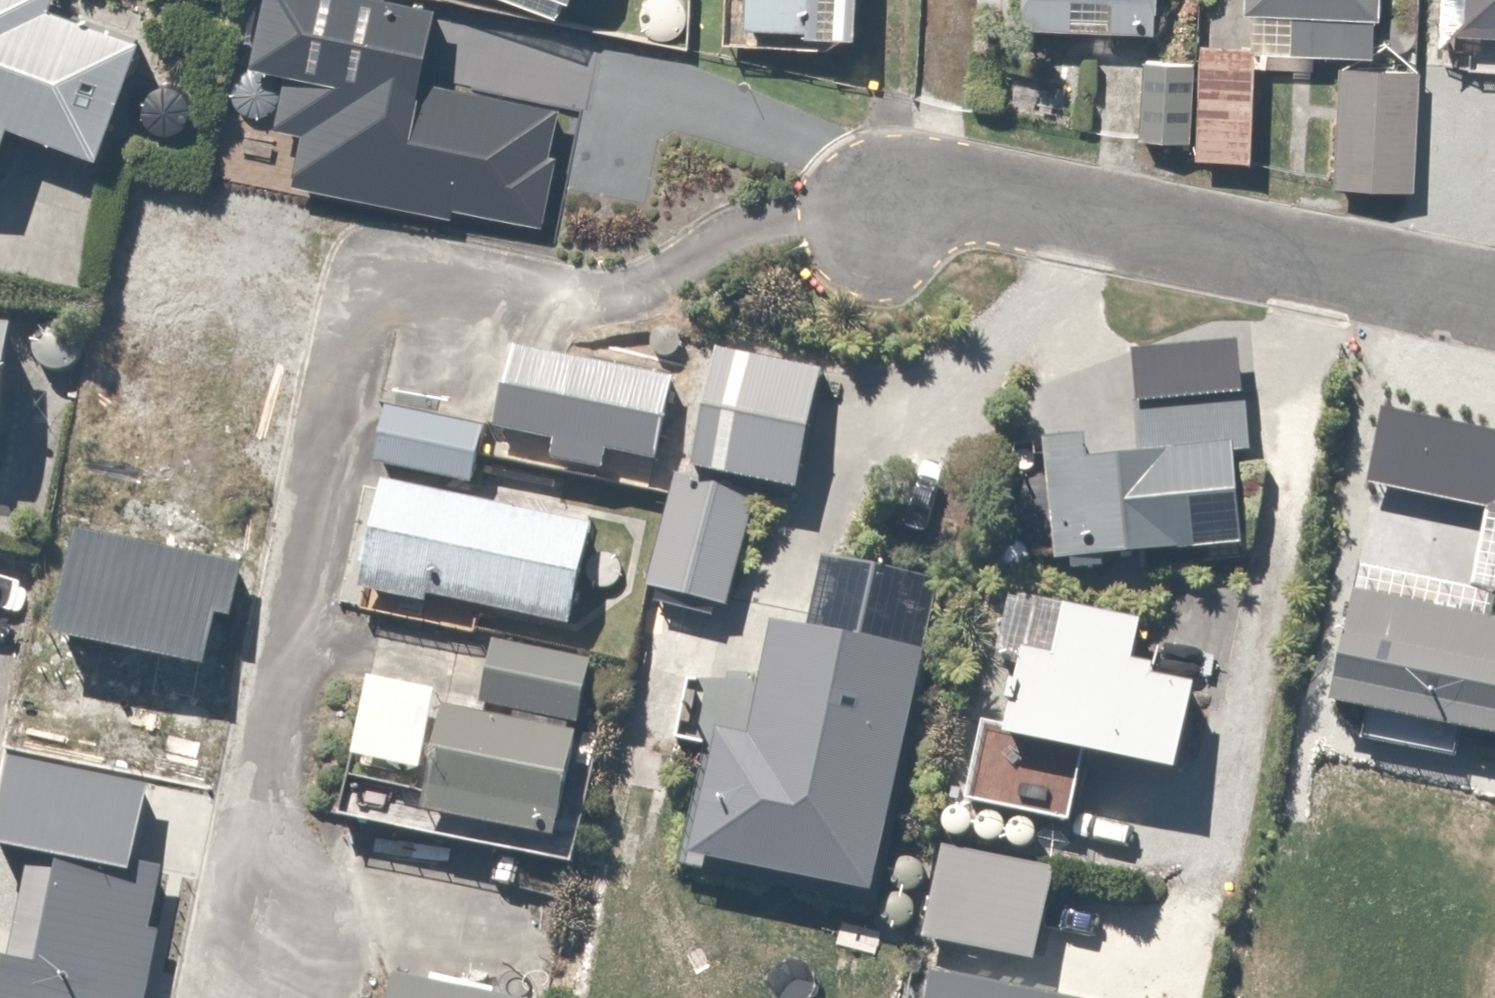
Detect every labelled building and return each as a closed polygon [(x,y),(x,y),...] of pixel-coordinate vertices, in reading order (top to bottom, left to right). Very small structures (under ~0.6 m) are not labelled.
[(156,29),(73,4),(74,0),(0,0),(0,171),(21,177),(37,127),(120,151),(156,29)] [(250,73),(289,81),(280,121),(316,129),(305,178),(539,229),(565,110),(419,78),(433,12),(377,0),(266,0),(250,73)] [(588,15),(593,0),(546,0),(588,15)] [(735,47),(890,47),(890,0),(735,0),(735,47)] [(1036,25),(1168,30),(1169,0),(1037,0),(1036,25)] [(1264,13),(1295,13),(1295,51),(1392,51),(1392,0),(1264,0),(1264,13)] [(1458,73),(1494,74),(1494,0),(1460,0),(1458,73)] [(1209,61),(1132,60),(1131,140),(1199,141),(1199,166),(1264,167),(1265,46),(1209,45),(1209,61)] [(1429,72),(1344,69),(1340,188),(1425,191),(1429,72)] [(13,479),(15,448),(27,449),(37,318),(0,315),(0,478),(13,479)] [(844,366),(758,349),(736,454),(682,443),(652,585),(734,601),(755,499),(791,506),(806,434),(829,438),(844,366)] [(681,381),(527,353),(512,434),(558,442),(555,461),(615,472),(619,453),(666,461),(681,381)] [(1103,439),(1048,445),(1063,572),(1262,550),(1252,452),(1261,451),(1254,392),(1135,406),(1141,462),(1106,466),(1103,439)] [(500,424),(401,406),(389,468),(488,487),(500,424)] [(1387,417),(1372,486),(1494,512),(1494,440),(1387,417)] [(608,521),(394,475),(371,581),(585,627),(608,521)] [(80,531),(58,620),(220,659),(242,570),(80,531)] [(724,705),(696,858),(886,893),(929,658),(884,649),(899,563),(824,549),(811,622),(779,617),(762,712),(724,705)] [(1368,595),(1344,704),(1494,737),(1494,622),(1368,595)] [(1148,679),(1156,625),(1049,610),(1031,733),(992,727),(981,802),(1076,816),(1083,766),(1211,784),(1225,690),(1148,679)] [(608,655),(505,640),(494,709),(535,715),(534,724),(463,714),(447,821),(581,841),(597,735),(565,730),(567,715),(598,720),(608,655)] [(0,958),(0,997),(138,997),(163,869),(132,863),(147,789),(10,762),(0,812),(0,851),(20,855),(0,958)] [(1070,873),(944,847),(925,939),(1051,964),(1070,873)] [(409,977),(404,997),(502,997),(409,977)] [(946,978),(941,997),(1038,997),(946,978)]
